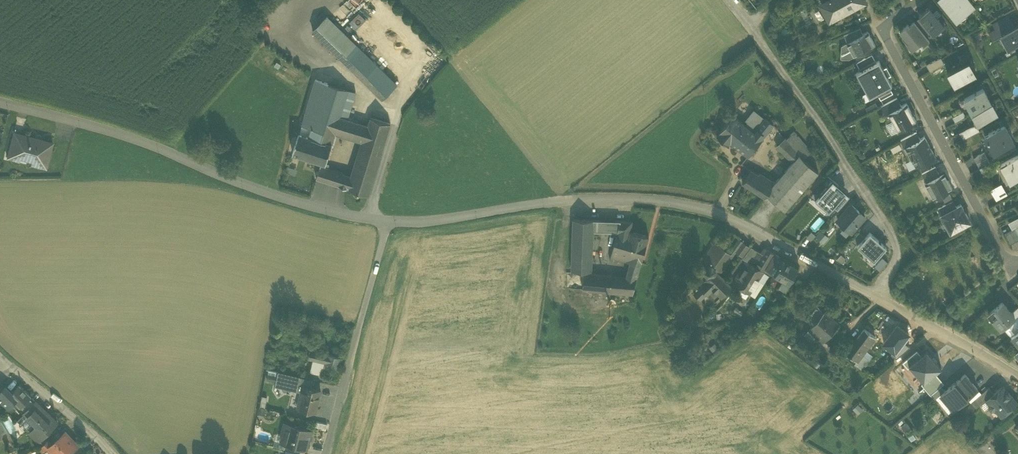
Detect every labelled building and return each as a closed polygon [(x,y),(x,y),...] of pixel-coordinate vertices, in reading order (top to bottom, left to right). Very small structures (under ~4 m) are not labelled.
[(830,18),(837,14),(838,16),(863,3),(862,0),(826,0),(822,2),(830,18)] [(958,22),(970,12),(961,1),(960,0),(940,0),(958,22)] [(970,12),(975,8),(969,0),(962,0),(961,1),(970,12)] [(934,33),(934,34),(944,25),(929,6),(919,15),(920,17),(922,19),(934,33)] [(992,24),(995,29),(1011,20),(1008,15),(992,24)] [(313,31),(342,59),(357,44),(328,16),(313,31)] [(916,24),(928,38),(934,33),(922,19),(916,24)] [(995,29),(999,36),(1001,34),(1014,27),(1011,20),(995,29)] [(928,38),(916,24),(914,21),(909,25),(908,24),(899,31),(908,42),(907,43),(912,50),(922,42),(924,44),(929,40),(928,38)] [(1009,48),(1017,43),(1017,25),(1014,27),(1001,34),(1002,35),(1009,48)] [(844,35),(847,42),(863,34),(860,28),(844,35)] [(993,40),(1002,35),(1001,34),(999,36),(995,29),(989,32),(993,40)] [(847,42),(854,57),(876,45),(868,31),(863,34),(847,42)] [(854,57),(847,42),(841,45),(840,58),(849,59),(854,57)] [(342,59),(375,91),(389,76),(357,44),(342,59)] [(856,62),(860,70),(876,62),(872,53),(856,62)] [(927,64),(930,71),(944,63),(941,57),(927,64)] [(860,70),(856,72),(867,92),(869,91),(872,95),(877,92),(889,86),(892,84),(887,76),(891,74),(886,65),(883,67),(879,60),(876,62),(860,70)] [(969,60),(947,72),(954,86),(976,74),(969,60)] [(397,84),(389,76),(375,91),(382,99),(397,84)] [(317,117),(331,122),(334,114),(340,116),(348,89),(315,79),(309,99),(305,113),(317,117)] [(889,86),(877,92),(881,99),(893,92),(889,86)] [(972,113),(991,103),(983,88),(964,98),(972,113)] [(340,116),(348,118),(356,91),(348,89),(340,116)] [(869,96),(867,92),(860,95),(865,103),(873,98),(872,95),(869,96)] [(886,114),(889,112),(888,112),(901,105),(897,97),(881,106),(886,114)] [(865,107),(868,112),(878,107),(875,102),(865,107)] [(901,105),(888,112),(889,112),(893,120),(898,130),(899,131),(916,121),(906,102),(901,105)] [(991,102),(991,103),(972,113),(978,123),(997,113),(991,102)] [(754,132),(765,118),(756,110),(744,124),(746,125),(754,132)] [(952,117),(955,122),(966,116),(963,111),(952,117)] [(305,113),(302,124),(310,126),(309,131),(312,132),(310,136),(300,132),(299,132),(293,152),(322,161),(320,166),(324,167),(326,162),(329,152),(314,147),(321,126),(315,123),(317,117),(305,113)] [(348,118),(340,116),(334,114),(331,122),(338,124),(335,131),(354,137),(359,121),(348,118)] [(716,135),(728,145),(730,141),(732,143),(746,125),(744,124),(733,115),(716,135)] [(329,152),(335,131),(338,124),(331,122),(317,117),(315,123),(321,126),(314,147),(329,152)] [(354,170),(374,176),(390,123),(370,117),(368,124),(363,140),(354,170)] [(765,118),(754,132),(746,125),(732,143),(748,156),(762,138),(773,123),(765,117),(765,118)] [(898,130),(893,120),(886,124),(891,134),(898,130)] [(368,124),(359,121),(354,137),(363,140),(368,124)] [(302,124),(300,132),(310,136),(312,132),(309,131),(310,126),(302,124)] [(984,135),(994,153),(1008,145),(1011,150),(1016,148),(1013,142),(1014,142),(1004,124),(984,135)] [(960,133),(964,139),(979,130),(977,126),(970,127),(960,133)] [(793,130),(785,138),(800,155),(804,160),(812,152),(793,130)] [(901,140),(904,147),(905,147),(920,138),(916,131),(901,140)] [(34,164),(46,167),(53,142),(14,132),(8,154),(16,156),(18,152),(36,157),(34,164)] [(920,138),(905,147),(912,159),(916,167),(935,156),(925,136),(920,138)] [(794,162),(800,155),(785,138),(777,146),(794,162)] [(890,148),(893,153),(902,148),(899,143),(890,148)] [(912,159),(905,147),(904,147),(903,148),(910,160),(912,159)] [(973,157),(979,168),(989,162),(984,152),(973,157)] [(774,182),(770,179),(759,173),(758,175),(750,187),(765,197),(766,195),(785,210),(818,172),(804,160),(800,155),(794,162),(774,182)] [(1010,182),(1017,177),(1017,155),(1000,164),(1010,182)] [(912,159),(910,160),(904,163),(909,171),(916,167),(912,159)] [(298,169),(288,166),(286,172),(296,175),(298,169)] [(343,173),(328,168),(324,167),(320,166),(317,178),(339,185),(343,173)] [(922,173),(926,181),(940,174),(939,172),(935,166),(922,173)] [(944,169),(939,172),(940,174),(944,172),(946,175),(944,176),(946,179),(947,178),(949,178),(944,169)] [(982,176),(978,169),(972,172),(976,179),(982,176)] [(352,176),(372,182),(374,176),(354,170),(352,176)] [(743,182),(750,187),(758,175),(751,170),(743,182)] [(940,174),(926,181),(925,182),(934,199),(941,195),(948,191),(953,188),(947,178),(946,179),(944,176),(946,175),(944,172),(940,174)] [(339,185),(348,188),(352,176),(343,173),(339,185)] [(372,182),(352,176),(348,188),(368,194),(372,182)] [(838,185),(833,180),(819,195),(824,200),(821,204),(829,211),(833,206),(845,193),(837,186),(838,185)] [(846,191),(838,185),(837,186),(845,193),(846,191)] [(991,191),(996,199),(1007,193),(1002,185),(991,191)] [(948,191),(941,195),(946,203),(953,200),(948,191)] [(845,193),(833,206),(838,210),(849,197),(845,193)] [(824,200),(819,195),(815,200),(821,204),(824,200)] [(956,206),(953,200),(946,203),(937,208),(938,209),(938,208),(941,214),(956,206)] [(956,206),(941,214),(951,231),(970,221),(961,203),(956,206)] [(865,216),(851,204),(838,220),(845,226),(851,231),(865,216)] [(1017,226),(1017,221),(1017,220),(1017,217),(1008,223),(1012,230),(1015,228),(1017,226)] [(571,270),(588,271),(592,271),(593,231),(593,219),(573,218),(571,270)] [(608,220),(593,219),(593,231),(608,232),(608,220)] [(608,220),(608,232),(617,233),(619,225),(615,225),(615,220),(608,220)] [(614,258),(624,261),(628,248),(632,249),(634,242),(628,240),(630,231),(632,221),(615,220),(615,225),(619,225),(617,233),(610,259),(613,260),(614,258)] [(851,231),(845,226),(840,232),(846,237),(851,231)] [(1010,244),(1017,240),(1017,234),(1015,228),(1012,230),(1004,234),(1010,244)] [(829,237),(821,230),(815,236),(823,244),(829,237)] [(641,262),(649,236),(630,231),(628,240),(634,242),(632,249),(628,248),(624,261),(630,262),(630,260),(641,262)] [(863,235),(859,232),(847,245),(852,249),(863,235)] [(870,232),(857,246),(865,253),(866,251),(876,259),(887,247),(870,232)] [(755,252),(750,249),(738,240),(731,250),(728,253),(730,254),(717,272),(719,274),(732,256),(734,252),(740,256),(743,258),(748,261),(755,252)] [(703,258),(709,262),(717,250),(711,246),(704,256),(703,258)] [(707,292),(716,301),(721,296),(722,297),(732,287),(719,274),(717,272),(730,254),(728,253),(720,247),(717,250),(709,262),(704,269),(712,275),(710,277),(709,278),(705,280),(707,282),(701,287),(695,293),(701,299),(707,292)] [(783,259),(775,254),(766,249),(755,266),(764,272),(765,270),(771,272),(775,275),(783,259)] [(874,261),(876,259),(866,251),(865,253),(874,261)] [(874,266),(880,271),(888,262),(883,257),(874,266)] [(779,287),(785,290),(790,282),(790,283),(798,267),(783,259),(775,275),(783,279),(779,287)] [(629,268),(639,270),(641,262),(630,260),(630,262),(629,268)] [(734,283),(751,293),(761,277),(764,272),(755,266),(748,261),(734,283)] [(628,276),(612,275),(611,291),(633,293),(639,270),(629,268),(628,276)] [(612,275),(592,273),(588,272),(584,272),(582,289),(611,291),(612,275)] [(808,311),(813,315),(818,319),(825,312),(818,306),(816,308),(813,305),(815,304),(811,301),(805,308),(808,311)] [(1007,323),(1011,320),(1015,317),(1011,312),(1002,302),(988,313),(1001,329),(1003,327),(1007,323)] [(825,312),(818,319),(832,332),(840,325),(825,312)] [(812,326),(818,319),(813,315),(807,321),(812,326)] [(823,343),(832,332),(818,319),(812,326),(809,330),(823,343)] [(1015,332),(1017,330),(1017,328),(1011,320),(1007,323),(1015,332)] [(1010,336),(1011,336),(1015,332),(1007,323),(1003,327),(1010,336)] [(897,325),(884,343),(894,351),(895,352),(903,341),(909,334),(897,325)] [(857,360),(858,361),(863,354),(875,337),(865,329),(846,353),(857,360)] [(894,351),(891,354),(897,359),(910,347),(903,341),(895,352),(894,351)] [(917,349),(903,362),(908,368),(910,366),(909,365),(921,354),(917,349)] [(313,359),(326,362),(328,354),(311,350),(309,358),(313,359)] [(941,368),(926,350),(921,354),(909,365),(910,366),(923,382),(924,383),(935,373),(941,368)] [(328,354),(326,362),(323,374),(337,377),(341,357),(328,354)] [(854,364),(862,370),(870,360),(863,354),(858,361),(857,360),(854,364)] [(310,371),(323,374),(326,362),(313,359),(310,371)] [(275,385),(279,372),(269,370),(266,383),(275,385)] [(275,385),(303,391),(304,387),(297,385),(299,377),(279,372),(275,385)] [(921,384),(930,394),(941,385),(944,383),(935,373),(924,383),(923,382),(921,384)] [(945,390),(940,394),(953,409),(967,397),(977,388),(965,373),(945,390)] [(304,386),(313,388),(315,380),(299,377),(297,385),(304,387),(304,386)] [(10,394),(9,396),(15,402),(21,408),(30,398),(32,397),(19,385),(10,394)] [(941,385),(930,394),(934,399),(936,398),(940,394),(945,390),(941,385)] [(298,407),(316,411),(321,390),(313,388),(304,386),(304,387),(303,391),(302,398),(300,398),(298,407)] [(996,407),(1001,414),(1009,407),(1010,408),(1016,403),(1006,391),(1005,392),(1002,388),(1003,387),(1002,386),(994,393),(987,399),(988,399),(991,403),(990,404),(990,407),(992,409),(994,409),(995,408),(996,407)] [(2,403),(9,396),(10,394),(3,387),(0,390),(0,401),(2,403)] [(975,399),(981,405),(988,399),(987,399),(994,393),(989,387),(982,393),(975,399)] [(982,393),(977,388),(967,397),(971,402),(982,393)] [(940,394),(936,398),(948,413),(953,409),(940,394)] [(8,409),(15,402),(9,396),(2,403),(8,409)] [(21,408),(26,412),(35,403),(30,398),(21,408)] [(36,401),(35,403),(26,412),(23,414),(27,418),(28,419),(41,406),(36,401)] [(30,433),(39,441),(58,422),(41,406),(28,419),(32,423),(36,427),(30,433)] [(260,407),(259,407),(258,414),(264,415),(266,408),(265,408),(260,407)] [(18,420),(21,424),(27,418),(23,414),(18,420)] [(21,424),(26,429),(32,423),(28,419),(27,418),(21,424)] [(316,427),(326,430),(328,424),(317,421),(316,427)] [(36,427),(32,423),(26,429),(30,433),(36,427)] [(306,449),(307,449),(312,430),(285,423),(281,435),(286,436),(284,443),(306,449)] [(77,445),(65,433),(52,445),(49,448),(55,453),(68,453),(77,445)] [(273,446),(283,448),(284,443),(286,436),(281,435),(277,434),(273,446)] [(39,449),(44,453),(49,448),(52,445),(48,441),(39,449)] [(304,453),(305,453),(306,449),(284,443),(283,448),(287,450),(303,453),(304,453)]
